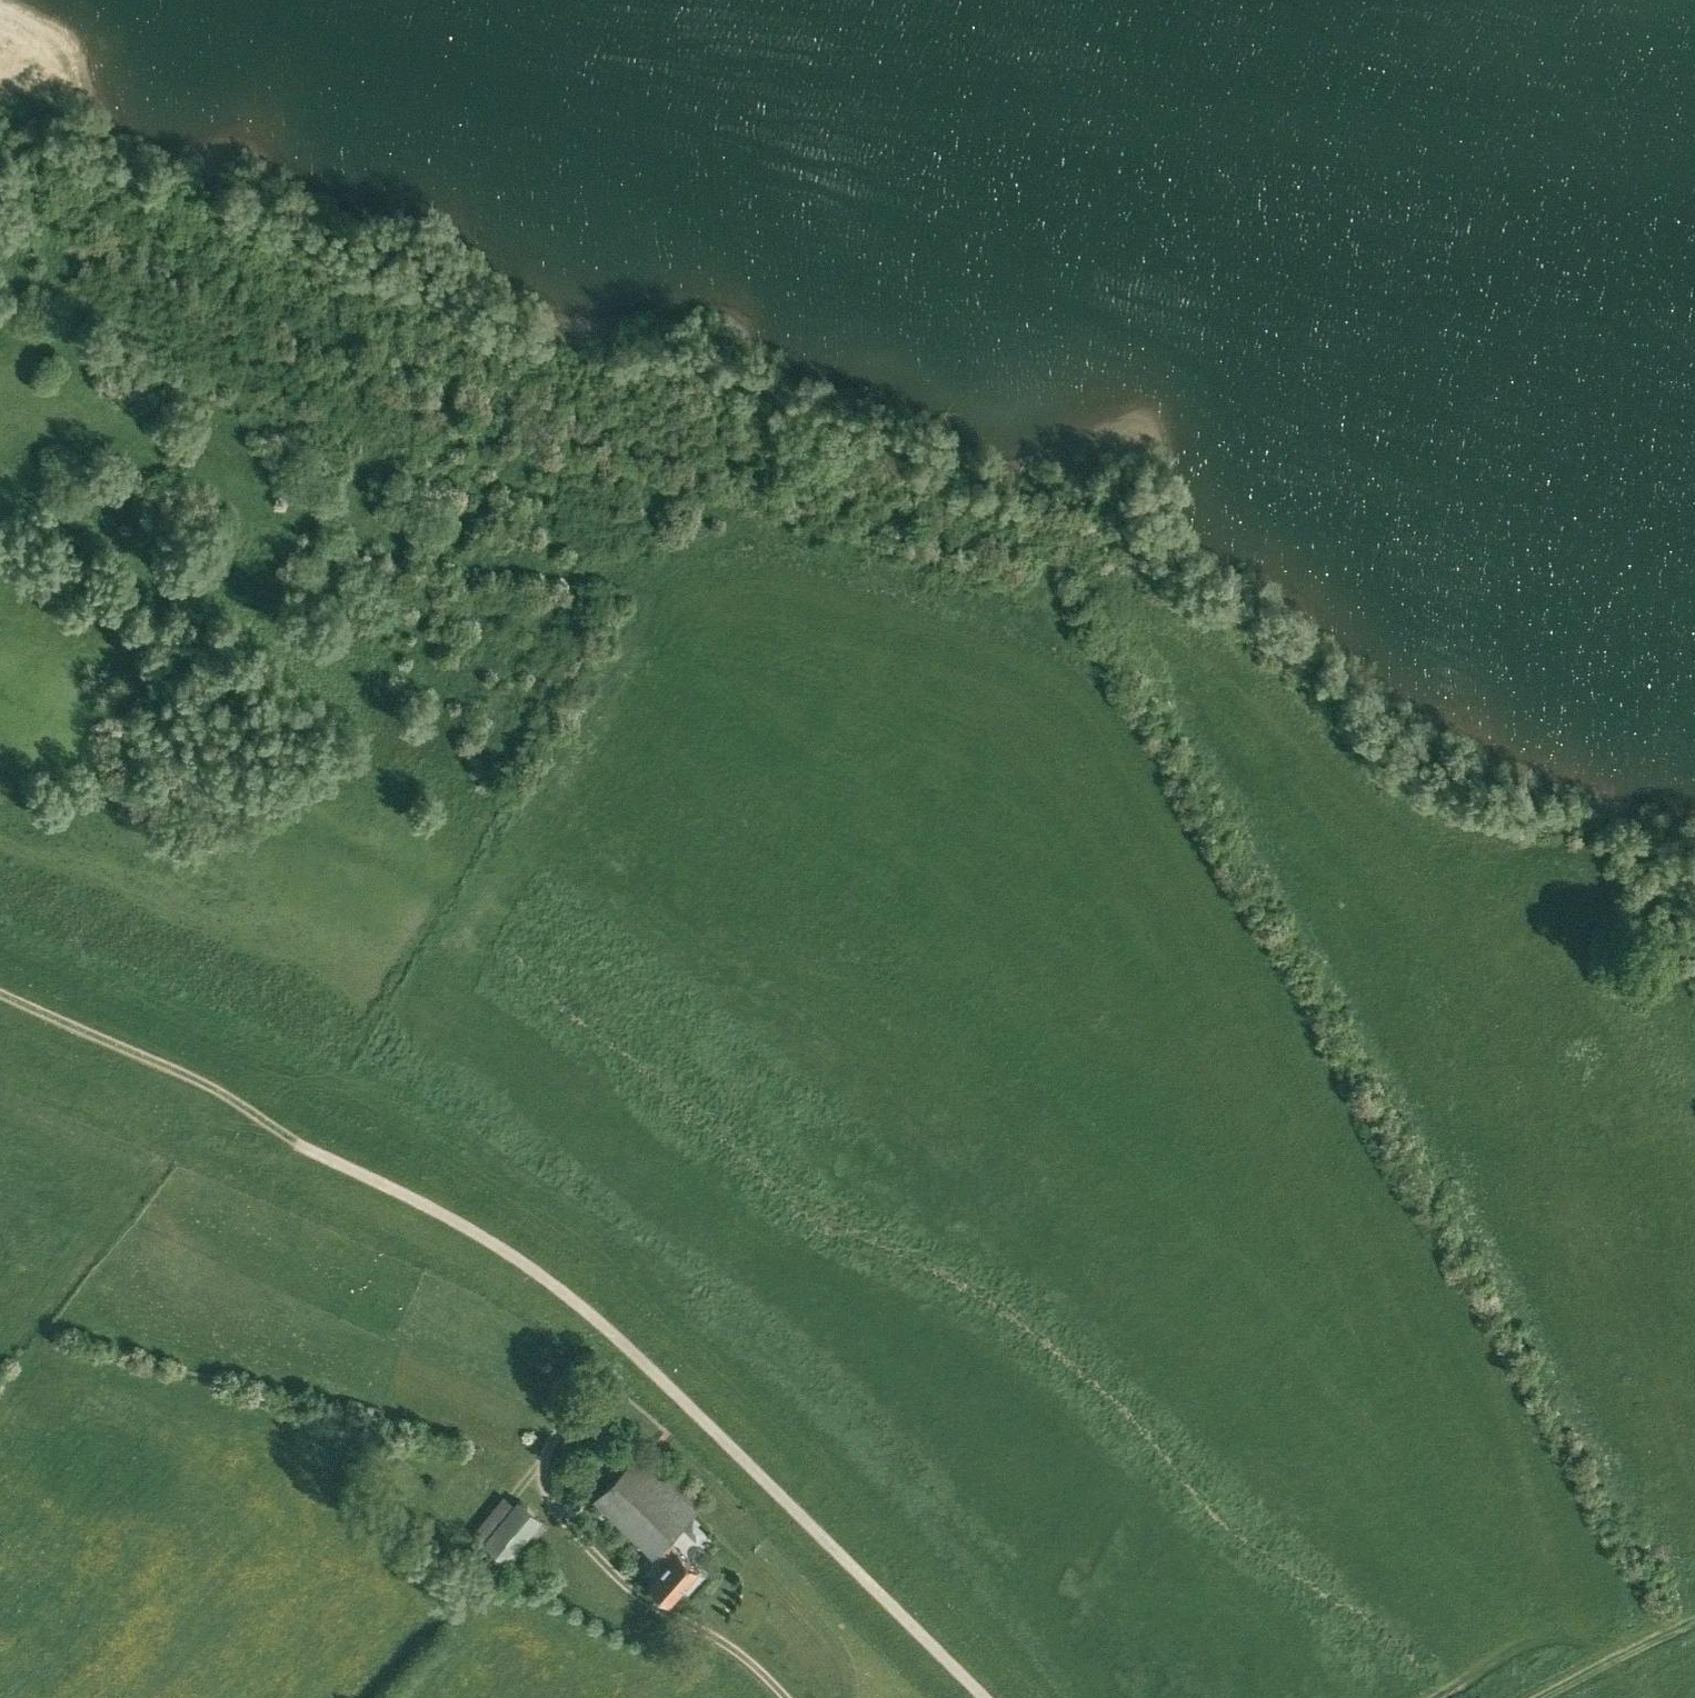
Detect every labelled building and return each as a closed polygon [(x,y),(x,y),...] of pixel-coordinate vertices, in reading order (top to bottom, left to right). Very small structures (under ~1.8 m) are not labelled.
[(705,1502),(645,1444),(593,1497),(653,1555),(657,1551),(668,1561),(650,1581),(670,1599),(699,1568),(679,1550),(679,1549),(669,1539),(705,1502)] [(506,1558),(506,1557),(540,1516),(520,1499),(485,1541),(506,1558)] [(541,1516),(540,1516),(506,1557),(516,1566),(550,1524),(541,1516)]
